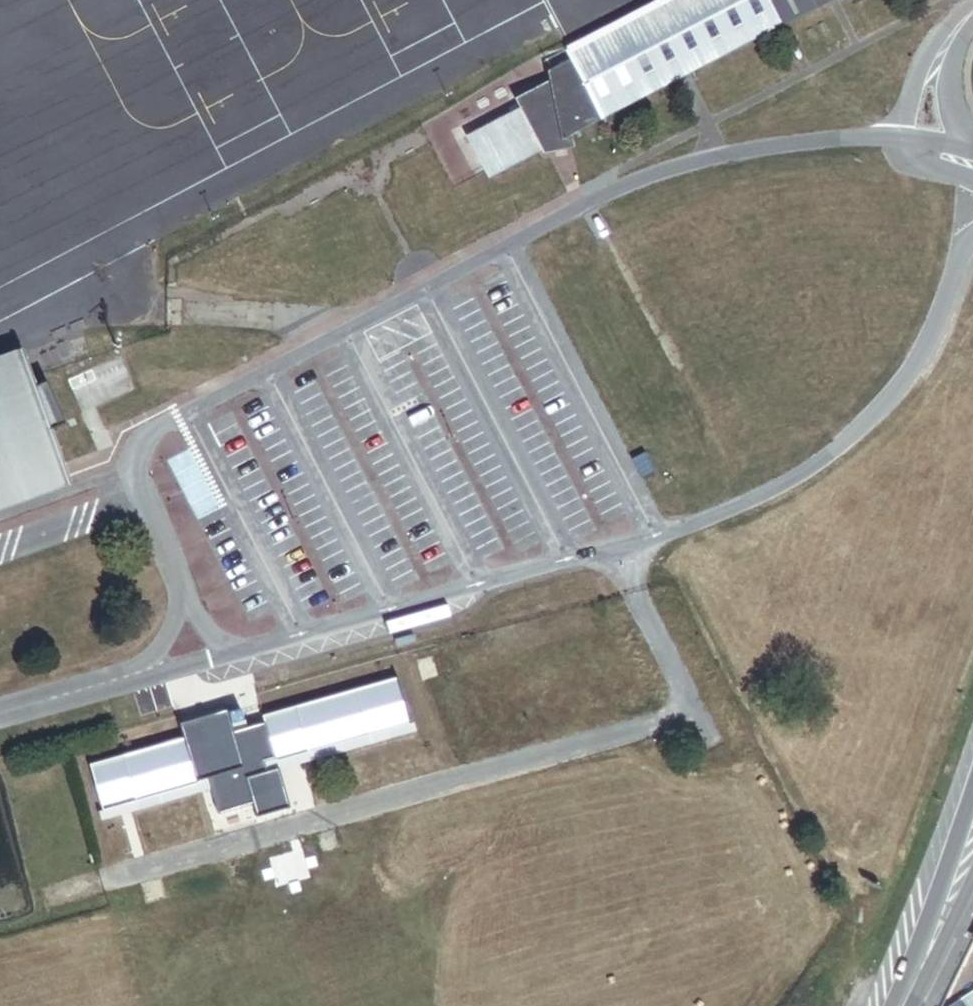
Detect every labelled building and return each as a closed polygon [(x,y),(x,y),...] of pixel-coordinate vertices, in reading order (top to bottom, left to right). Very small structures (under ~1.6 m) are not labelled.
[(564,50),(570,61),(550,71),(553,82),(516,101),(520,109),(466,138),(484,171),(488,180),(538,153),(542,151),(559,149),(566,149),(562,129),(596,111),(601,121),(684,77),(780,27),(767,0),(661,0),(564,50)] [(780,27),(832,2),(836,0),(767,0),(780,27)] [(0,356),(0,361),(21,353),(19,349),(0,356)] [(60,459),(49,429),(32,382),(21,353),(0,361),(0,482),(60,459)] [(49,429),(97,411),(138,396),(123,357),(80,374),(88,395),(74,400),(63,371),(32,382),(49,429)] [(70,485),(60,459),(0,482),(0,511),(70,485)] [(398,682),(263,720),(274,761),(410,723),(398,682)] [(91,769),(102,810),(196,783),(184,743),(91,769)] [(247,780),(258,819),(272,816),(261,776),(247,780)] [(959,1001),(962,1005),(972,1005),(972,992),(959,1001)]
